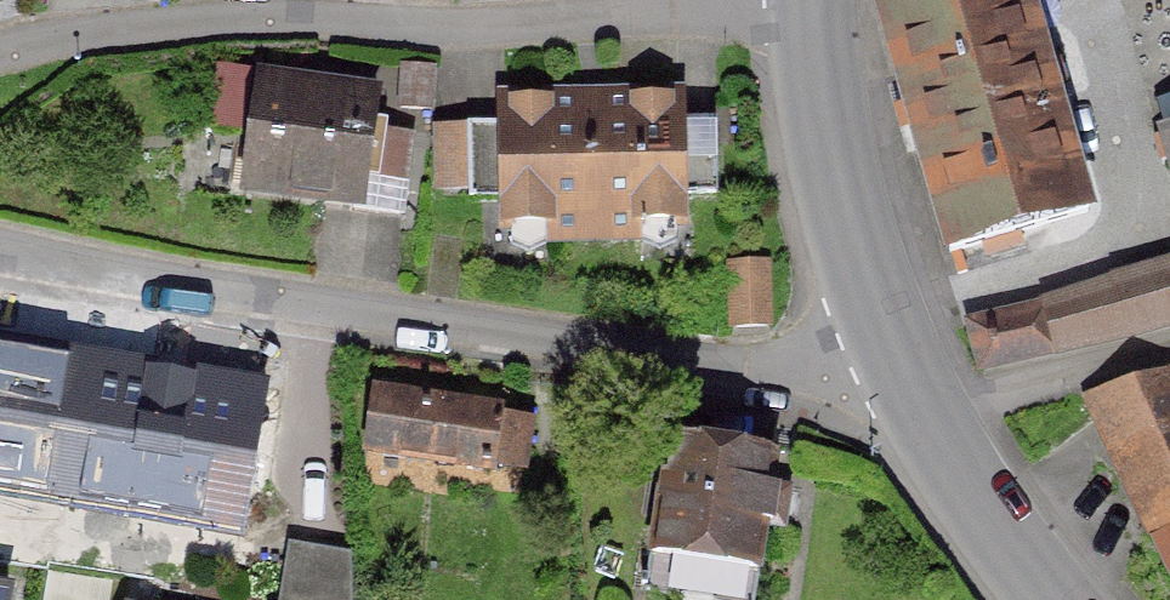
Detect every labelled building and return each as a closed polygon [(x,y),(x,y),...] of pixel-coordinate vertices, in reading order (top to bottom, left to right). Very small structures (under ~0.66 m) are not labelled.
[(1029,0),(903,0),(870,9),(940,259),(1090,217),(1029,0)] [(414,89),(252,73),(240,196),(401,212),(414,89)] [(681,98),(495,103),(499,239),(685,234),(681,98)] [(1155,130),(1169,188),(1169,126),(1155,130)] [(0,341),(0,523),(247,560),(274,382),(0,341)] [(1169,569),(1169,375),(1099,405),(1169,569)] [(510,401),(370,383),(358,478),(498,496),(510,401)] [(758,593),(780,451),(665,433),(643,576),(758,593)] [(0,566),(0,599),(37,599),(41,572),(0,566)]
